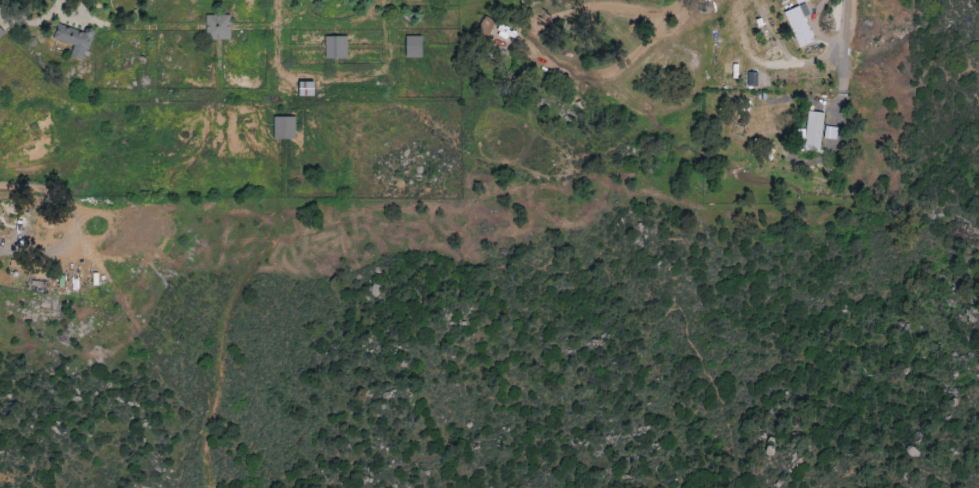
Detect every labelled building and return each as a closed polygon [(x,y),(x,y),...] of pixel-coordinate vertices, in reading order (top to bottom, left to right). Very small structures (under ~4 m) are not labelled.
[(787,11),(799,48),(813,43),(805,17),(810,16),(806,5),(787,11)] [(230,40),(229,16),(205,16),(206,40),(230,40)] [(53,40),(73,46),(70,57),(83,61),(93,32),(85,29),(84,32),(58,24),(53,40)] [(347,37),(325,38),(325,60),(347,59),(347,37)] [(422,37),(405,37),(406,58),(422,58),(422,37)] [(758,87),(757,73),(746,73),(747,88),(758,87)] [(314,97),(315,83),(300,82),(299,97),(314,97)] [(824,114),(808,112),(803,150),(819,153),(824,114)] [(274,139),(295,139),(295,117),(273,118),(274,139)] [(837,128),(825,127),(823,139),(835,141),(837,128)]
